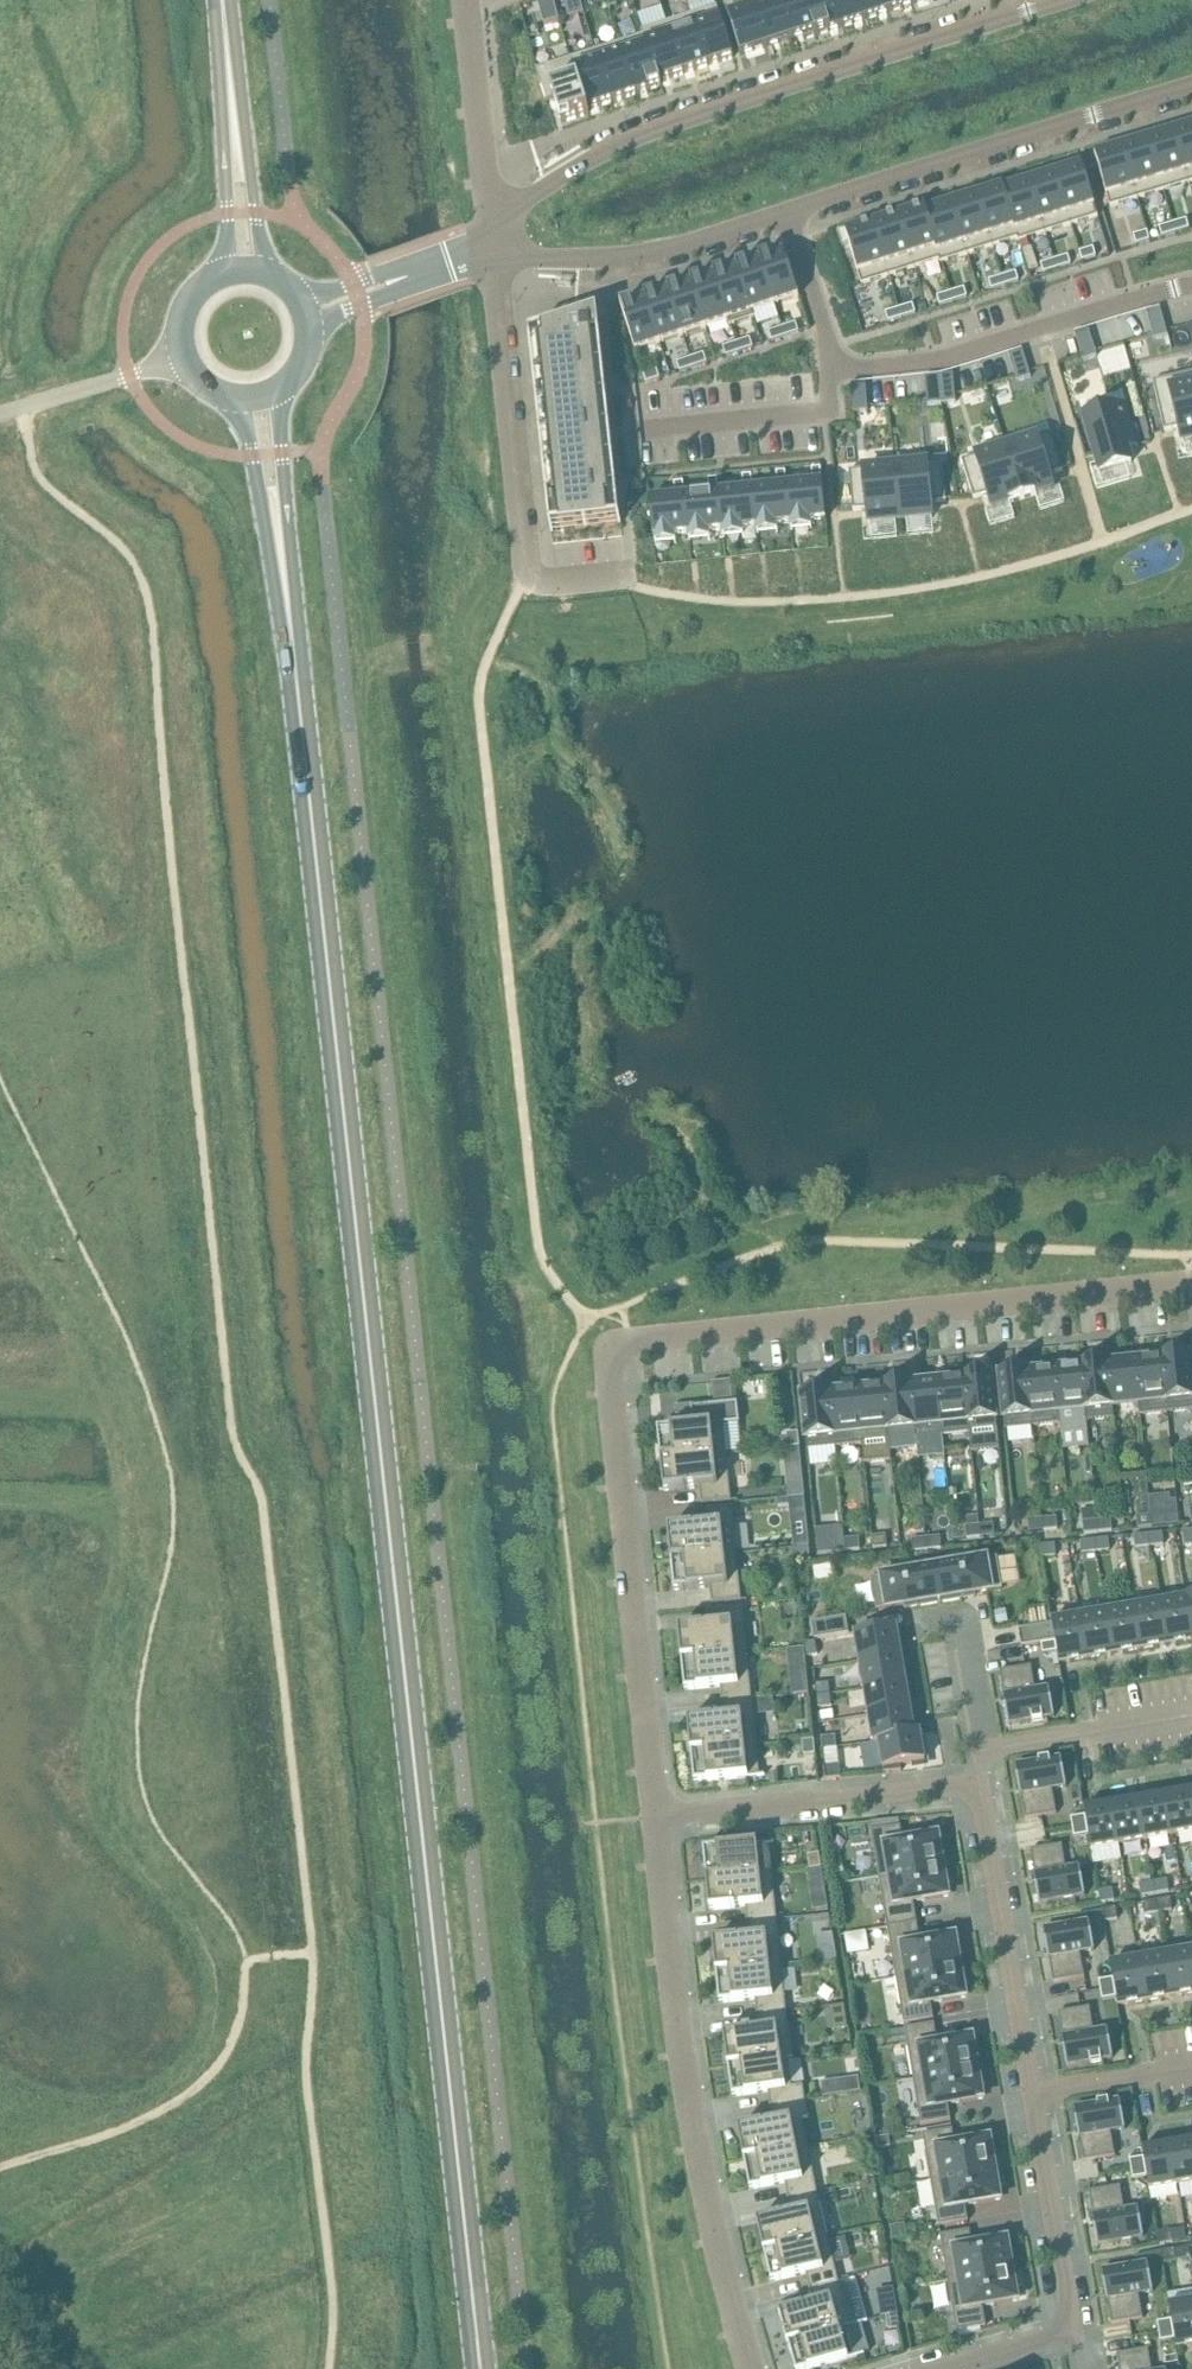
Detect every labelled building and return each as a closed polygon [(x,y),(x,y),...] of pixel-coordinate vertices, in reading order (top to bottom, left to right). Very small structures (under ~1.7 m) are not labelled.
[(544,25),(559,21),(554,0),(538,0),(537,0),(544,25)] [(580,0),(564,0),(569,18),(584,14),(580,0)] [(752,0),(737,0),(724,4),(741,56),(768,47),(752,0)] [(768,47),(792,39),(779,0),(752,0),(768,47)] [(792,39),(802,35),(804,40),(818,35),(806,0),(779,0),(792,39)] [(818,35),(842,27),(833,0),(806,0),(818,35)] [(842,27),(866,19),(860,0),(833,0),(842,27)] [(866,19),(891,11),(887,0),(860,0),(866,19)] [(915,3),(914,0),(887,0),(891,11),(915,3)] [(691,15),(708,66),(734,58),(717,7),(691,15)] [(667,23),(684,74),(708,66),(691,15),(667,23)] [(659,82),(660,82),(684,74),(667,23),(641,31),(643,35),(644,35),(659,82)] [(619,43),(636,94),(662,86),(660,82),(659,82),(644,35),(643,35),(619,43)] [(636,94),(619,43),(595,51),(612,102),(636,94)] [(571,59),(588,110),(612,102),(595,51),(571,59)] [(590,114),(588,110),(571,59),(537,70),(547,102),(554,99),(562,123),(590,114)] [(1191,182),(1191,126),(1174,131),(1189,183),(1191,182)] [(1148,139),(1164,191),(1189,183),(1174,131),(1148,139)] [(1164,191),(1148,139),(1122,147),(1138,199),(1164,191)] [(1138,199),(1122,147),(1095,155),(1111,207),(1138,199)] [(1082,165),(1055,173),(1071,225),(1098,216),(1082,165)] [(1046,233),(1071,225),(1055,173),(1029,181),(1046,233)] [(1046,233),(1029,181),(1005,189),(1004,189),(1019,238),(1018,239),(1018,241),(1028,239),(1046,233)] [(1004,189),(1005,189),(1004,186),(977,195),(993,246),(1018,239),(1019,238),(1004,189)] [(977,195),(951,203),(967,254),(993,246),(977,195)] [(940,260),(939,260),(940,263),(967,254),(951,203),(926,211),(925,211),(940,260)] [(899,216),(915,268),(939,260),(940,260),(925,211),(926,211),(926,208),(899,216)] [(873,225),(889,276),(915,268),(899,216),(873,225)] [(1187,220),(1173,224),(1176,232),(1189,228),(1187,220)] [(1173,224),(1160,228),(1162,236),(1176,232),(1173,224)] [(873,225),(846,233),(862,285),(889,276),(873,225)] [(1134,235),(1137,244),(1150,240),(1147,232),(1134,235)] [(1028,239),(1018,241),(1021,251),(1026,250),(1031,248),(1028,239)] [(1083,261),(1096,257),(1094,248),(1080,252),(1083,261)] [(775,305),(799,296),(784,252),(760,260),(775,305)] [(1068,255),(1055,260),(1058,269),(1071,265),(1068,255)] [(760,260),(737,268),(752,312),(753,312),(755,318),(758,326),(779,319),(775,305),(760,260)] [(1058,269),(1055,260),(1041,264),(1044,273),(1058,269)] [(753,312),(752,312),(737,268),(714,276),(729,320),(728,320),(730,326),(755,318),(753,312)] [(1003,276),(1005,285),(1019,281),(1016,272),(1003,276)] [(706,328),(728,320),(729,320),(714,276),(691,283),(706,328)] [(1005,285),(1003,276),(989,281),(992,290),(1005,285)] [(706,328),(691,283),(668,291),(683,335),(706,328)] [(951,293),(954,302),(968,297),(965,288),(951,293)] [(683,335),(668,291),(645,298),(660,343),(683,335)] [(951,293),(937,297),(940,306),(954,302),(951,293)] [(636,351),(660,343),(645,298),(621,306),(636,351)] [(913,305),(899,309),(902,318),(916,313),(913,305)] [(899,309),(886,313),(888,322),(902,318),(899,309)] [(1161,309),(1147,312),(1153,334),(1154,340),(1168,336),(1167,331),(1161,309)] [(530,337),(531,347),(541,346),(561,531),(611,525),(608,503),(611,503),(594,340),(601,340),(598,314),(565,326),(530,337)] [(796,323),(782,328),(785,337),(799,332),(796,323)] [(772,341),(785,337),(782,328),(769,332),(772,341)] [(1089,329),(1075,334),(1084,361),(1098,357),(1096,351),(1089,329)] [(737,343),(739,352),(753,347),(750,339),(737,343)] [(739,352),(737,343),(723,348),(726,356),(739,352)] [(1023,350),(1009,355),(1016,377),(1017,382),(1031,377),(1023,350)] [(704,354),(691,358),(694,367),(707,363),(704,354)] [(680,372),(694,367),(691,358),(677,363),(680,372)] [(660,378),(657,370),(644,374),(646,383),(660,378)] [(1153,382),(1165,431),(1165,432),(1173,430),(1180,428),(1183,443),(1191,441),(1191,373),(1153,382)] [(954,374),(939,376),(942,404),(956,403),(956,395),(954,374)] [(939,376),(925,377),(927,400),(928,406),(942,404),(939,376)] [(866,383),(851,385),(854,413),(869,412),(868,406),(866,383)] [(1126,406),(1085,419),(1096,455),(1098,465),(1101,473),(1126,465),(1132,464),(1127,447),(1134,445),(1138,444),(1126,406)] [(1008,447),(1007,447),(1023,499),(1036,495),(1053,490),(1048,476),(1055,474),(1063,471),(1051,433),(1008,447)] [(977,457),(962,461),(974,499),(982,497),(989,495),(993,509),(1010,503),(1023,499),(1007,447),(1008,447),(1006,442),(975,451),(977,457)] [(942,462),(896,467),(901,521),(907,521),(932,518),(931,503),(939,502),(946,502),(946,501),(942,462)] [(896,467),(849,472),(853,504),(853,510),(853,511),(861,510),(869,510),(870,524),(896,522),(901,521),(896,467)] [(787,486),(791,524),(792,523),(792,520),(810,519),(810,522),(826,520),(821,468),(812,469),(813,483),(787,486)] [(777,473),(778,487),(753,489),(757,527),(758,527),(758,524),(776,522),(776,525),(791,524),(787,486),(785,472),(777,473)] [(719,488),(723,530),(757,527),(753,489),(751,475),(743,476),(744,490),(739,491),(738,486),(719,488)] [(708,529),(708,532),(723,530),(719,488),(718,479),(709,479),(710,494),(705,494),(704,490),(685,491),(689,534),(690,534),(690,531),(708,529)] [(674,532),(674,535),(689,534),(685,491),(684,482),(675,483),(676,497),(650,500),(654,537),(656,537),(656,534),(674,532)] [(1190,1355),(1162,1358),(1167,1412),(1191,1410),(1191,1376),(1190,1355)] [(1135,1361),(1141,1415),(1167,1412),(1162,1358),(1161,1358),(1161,1359),(1135,1361)] [(1081,1366),(1087,1421),(1114,1418),(1108,1364),(1107,1364),(1107,1359),(1095,1360),(1095,1365),(1081,1366)] [(1114,1418),(1113,1407),(1139,1404),(1140,1415),(1141,1415),(1135,1361),(1109,1364),(1108,1364),(1114,1418)] [(1041,1366),(1042,1371),(1029,1372),(1028,1372),(1027,1372),(1033,1426),(1060,1424),(1054,1370),(1053,1365),(1041,1366)] [(1086,1421),(1087,1421),(1081,1366),(1080,1367),(1054,1370),(1060,1424),(1061,1424),(1062,1433),(1087,1431),(1086,1421)] [(999,1375),(1005,1429),(1033,1426),(1027,1372),(999,1375)] [(992,1376),(964,1379),(970,1433),(972,1452),(1000,1449),(998,1430),(992,1376)] [(963,1379),(937,1382),(943,1436),(970,1433),(964,1379),(963,1379)] [(912,1384),(911,1384),(916,1439),(918,1459),(945,1456),(943,1436),(937,1382),(912,1385),(912,1384)] [(871,1389),(857,1390),(862,1444),(864,1463),(891,1460),(889,1441),(884,1387),(883,1387),(882,1383),(871,1384),(871,1389)] [(911,1384),(884,1387),(889,1441),(890,1441),(889,1430),(914,1427),(916,1439),(911,1384)] [(831,1393),(830,1393),(836,1447),(862,1444),(857,1390),(831,1393)] [(830,1393),(802,1396),(808,1450),(836,1447),(830,1393)] [(658,1430),(662,1461),(726,1454),(723,1425),(740,1424),(738,1403),(711,1406),(692,1408),(694,1427),(677,1428),(658,1430)] [(788,1448),(800,1447),(799,1432),(787,1434),(788,1448)] [(700,1488),(702,1504),(731,1500),(726,1454),(662,1461),(665,1491),(700,1488)] [(794,1549),(810,1547),(805,1498),(777,1500),(778,1506),(790,1505),(794,1549)] [(704,1526),(669,1530),(672,1560),(737,1554),(732,1508),(702,1511),(704,1526)] [(1151,1515),(1152,1527),(1166,1525),(1165,1513),(1151,1515)] [(1137,1516),(1138,1528),(1152,1527),(1151,1515),(1137,1516)] [(1058,1529),(1057,1517),(1043,1519),(1044,1530),(1058,1529)] [(1028,1520),(1030,1532),(1044,1530),(1043,1519),(1028,1520)] [(1097,1520),(1098,1532),(1113,1531),(1111,1519),(1097,1520)] [(1083,1522),(1084,1534),(1098,1532),(1097,1520),(1083,1522)] [(980,1525),(981,1537),(995,1535),(994,1524),(980,1525)] [(965,1527),(967,1538),(981,1537),(980,1525),(965,1527)] [(844,1526),(816,1529),(818,1554),(832,1553),(846,1551),(845,1539),(844,1526)] [(1185,1545),(1191,1544),(1191,1531),(1184,1532),(1185,1545)] [(1163,1533),(1149,1534),(1150,1546),(1164,1545),(1163,1533)] [(1136,1547),(1150,1546),(1149,1534),(1135,1536),(1136,1547)] [(872,1536),(873,1548),(887,1547),(886,1535),(872,1536)] [(926,1538),(928,1550),(942,1548),(941,1536),(926,1538)] [(845,1539),(846,1551),(860,1549),(859,1538),(845,1539)] [(912,1539),(914,1551),(928,1550),(926,1538),(912,1539)] [(1109,1538),(1095,1540),(1096,1552),(1110,1550),(1109,1538)] [(1081,1541),(1082,1553),(1096,1552),(1095,1540),(1081,1541)] [(1043,1557),(1057,1556),(1055,1544),(1041,1545),(1043,1557)] [(710,1587),(712,1603),(741,1600),(737,1554),(672,1560),(675,1591),(710,1587)] [(941,1604),(941,1603),(962,1599),(962,1596),(1003,1589),(997,1557),(934,1568),(940,1604),(941,1604)] [(940,1604),(934,1568),(871,1578),(877,1610),(918,1603),(918,1607),(940,1603),(940,1604)] [(1161,1603),(1168,1645),(1191,1640),(1191,1626),(1187,1597),(1186,1598),(1186,1599),(1161,1603)] [(1134,1606),(1134,1608),(1141,1647),(1155,1645),(1155,1648),(1168,1645),(1161,1603),(1160,1601),(1134,1606)] [(714,1626),(679,1629),(682,1660),(747,1653),(742,1607),(713,1610),(714,1626)] [(1134,1608),(1107,1612),(1114,1654),(1141,1649),(1141,1647),(1134,1608)] [(1107,1612),(1081,1617),(1088,1658),(1114,1654),(1107,1612)] [(849,1634),(846,1617),(812,1622),(815,1640),(849,1634)] [(1081,1617),(1053,1621),(1060,1663),(1088,1658),(1081,1617)] [(1056,1641),(1053,1624),(1019,1629),(1022,1647),(1056,1641)] [(901,1654),(897,1626),(855,1634),(860,1661),(901,1654)] [(818,1654),(816,1640),(804,1642),(807,1656),(818,1654)] [(1055,1642),(1041,1644),(1043,1654),(1057,1651),(1055,1642)] [(747,1653),(682,1660),(685,1691),(721,1687),(722,1703),(752,1700),(747,1653)] [(864,1688),(906,1680),(901,1654),(860,1661),(864,1688)] [(1004,1696),(1008,1725),(1055,1717),(1050,1688),(1036,1690),(1032,1666),(1000,1671),(1005,1695),(1004,1696)] [(808,1676),(790,1678),(792,1695),(809,1693),(808,1676)] [(911,1707),(906,1680),(864,1688),(869,1714),(911,1707)] [(816,1684),(817,1695),(831,1694),(830,1682),(816,1684)] [(832,1706),(831,1694),(817,1695),(818,1707),(832,1706)] [(724,1718),(689,1722),(692,1753),(757,1746),(754,1716),(775,1714),(773,1697),(752,1700),(722,1703),(724,1718)] [(874,1741),(921,1733),(921,1732),(915,1733),(911,1707),(869,1714),(874,1741)] [(880,1742),(885,1773),(902,1771),(901,1766),(926,1761),(921,1733),(874,1741),(874,1743),(880,1742)] [(837,1748),(836,1736),(821,1737),(822,1749),(837,1748)] [(816,1754),(814,1740),(803,1741),(804,1755),(816,1754)] [(757,1746),(692,1753),(695,1783),(760,1776),(757,1746)] [(1062,1758),(1015,1766),(1021,1795),(1022,1795),(1026,1819),(1057,1814),(1053,1789),(1067,1787),(1062,1758)] [(826,1766),(827,1777),(841,1776),(840,1764),(826,1766)] [(1166,1794),(1173,1836),(1191,1832),(1191,1790),(1166,1794)] [(1166,1794),(1139,1799),(1146,1840),(1173,1836),(1166,1794)] [(1139,1799),(1113,1803),(1120,1845),(1146,1840),(1139,1799)] [(1113,1803),(1085,1808),(1092,1850),(1120,1845),(1113,1803)] [(1073,1827),(1087,1825),(1085,1815),(1071,1818),(1073,1827)] [(1073,1827),(1075,1836),(1089,1834),(1087,1825),(1073,1827)] [(871,1831),(879,1877),(949,1865),(949,1864),(948,1865),(945,1848),(941,1849),(938,1836),(903,1842),(901,1826),(871,1831)] [(704,1850),(707,1880),(767,1874),(766,1873),(763,1843),(704,1850)] [(1039,1904),(1085,1896),(1080,1867),(1066,1869),(1062,1845),(1031,1850),(1035,1874),(1034,1875),(1039,1904)] [(819,1854),(807,1855),(810,1870),(822,1867),(819,1854)] [(879,1877),(888,1928),(917,1923),(914,1902),(949,1896),(946,1883),(951,1882),(948,1866),(949,1866),(949,1865),(879,1877)] [(777,1920),(772,1873),(766,1873),(767,1874),(707,1880),(711,1911),(746,1907),(747,1923),(777,1920)] [(1167,1879),(1153,1882),(1155,1893),(1169,1891),(1167,1879)] [(1141,1896),(1155,1893),(1153,1882),(1139,1884),(1141,1896)] [(1115,1900),(1113,1889),(1099,1891),(1101,1903),(1115,1900)] [(1172,1912),(1170,1900),(1156,1903),(1158,1915),(1172,1912)] [(1142,1905),(1144,1917),(1158,1915),(1156,1903),(1142,1905)] [(1118,1921),(1116,1910),(1102,1912),(1104,1924),(1118,1921)] [(714,1942),(717,1973),(782,1966),(777,1920),(747,1923),(749,1938),(714,1942)] [(1095,1950),(1090,1921),(1043,1929),(1048,1958),(1049,1958),(1054,1982),(1085,1977),(1081,1953),(1095,1950)] [(921,1943),(917,1923),(888,1928),(896,1978),(966,1966),(966,1965),(965,1966),(962,1949),(958,1950),(955,1937),(921,1943)] [(866,1931),(845,1934),(848,1953),(869,1950),(866,1931)] [(1166,1957),(1173,1999),(1191,1995),(1191,1953),(1166,1957)] [(1166,1957),(1139,1962),(1146,2003),(1173,1999),(1166,1957)] [(1146,2003),(1139,1962),(1111,1966),(1113,1978),(1115,1987),(1116,1997),(1118,2008),(1146,2003)] [(787,2012),(782,1966),(717,1973),(720,2003),(755,2000),(757,2015),(787,2012)] [(968,1983),(965,1967),(966,1967),(966,1966),(896,1978),(904,2024),(934,2019),(931,2003),(966,1997),(964,1984),(968,1983)] [(1099,1981),(1101,1990),(1115,1987),(1113,1978),(1099,1981)] [(1115,1987),(1101,1990),(1102,1999),(1116,1997),(1115,1987)] [(845,2004),(833,2006),(837,2026),(848,2024),(845,2004)] [(1067,2066),(1113,2058),(1108,2029),(1094,2032),(1090,2007),(1059,2013),(1063,2037),(1062,2037),(1067,2066)] [(787,2012),(757,2015),(759,2031),(724,2036),(729,2067),(788,2058),(788,2059),(793,2058),(787,2012)] [(975,2051),(973,2038),(938,2044),(934,2024),(905,2029),(914,2079),(984,2067),(984,2066),(982,2067),(980,2050),(975,2051)] [(771,2107),(806,2101),(803,2085),(792,2087),(788,2059),(788,2058),(729,2067),(733,2097),(768,2092),(771,2107)] [(951,2120),(948,2104),(983,2098),(981,2085),(986,2084),(983,2068),(984,2068),(984,2067),(914,2079),(921,2125),(951,2120)] [(859,2073),(841,2076),(843,2091),(862,2089),(859,2073)] [(1120,2100),(1074,2108),(1079,2137),(1080,2137),(1084,2161),(1115,2156),(1111,2132),(1125,2129),(1120,2100)] [(803,2119),(809,2118),(806,2101),(771,2107),(773,2123),(739,2130),(745,2160),(809,2147),(803,2119)] [(1001,2168),(1001,2167),(1000,2168),(997,2151),(992,2152),(990,2139),(955,2145),(953,2129),(923,2134),(931,2180),(1001,2168)] [(888,2137),(875,2139),(877,2149),(890,2147),(888,2137)] [(1178,2188),(1191,2185),(1191,2142),(1171,2146),(1178,2188)] [(1171,2146),(1142,2151),(1144,2157),(1145,2166),(1147,2176),(1150,2192),(1178,2188),(1171,2146)] [(785,2183),(788,2199),(817,2192),(809,2147),(745,2160),(750,2190),(785,2183)] [(1145,2166),(1144,2157),(1130,2159),(1131,2169),(1145,2166)] [(1133,2178),(1147,2176),(1145,2166),(1131,2169),(1133,2178)] [(1000,2199),(998,2186),(1003,2185),(1000,2169),(1001,2169),(1001,2168),(931,2180),(939,2226),(968,2221),(966,2206),(1000,2199)] [(1098,2245),(1144,2237),(1139,2208),(1125,2210),(1121,2186),(1089,2192),(1093,2216),(1092,2216),(1098,2245)] [(788,2199),(792,2214),(758,2222),(765,2252),(828,2237),(817,2192),(788,2199)] [(906,2220),(892,2223),(894,2234),(908,2232),(906,2220)] [(1007,2240),(973,2246),(970,2230),(940,2235),(948,2281),(1018,2269),(1018,2268),(1017,2269),(1014,2252),(1010,2253),(1007,2240)] [(1173,2244),(1171,2232),(1157,2235),(1159,2247),(1173,2244)] [(772,2282),(806,2274),(810,2289),(839,2282),(828,2237),(765,2252),(772,2282)] [(1176,2263),(1174,2251),(1160,2254),(1162,2265),(1176,2263)] [(1153,2292),(1148,2263),(1102,2271),(1107,2300),(1108,2300),(1112,2324),(1143,2319),(1139,2294),(1153,2292)] [(1018,2269),(948,2281),(957,2332),(986,2327),(983,2307),(1018,2301),(1015,2287),(1020,2286),(1017,2270),(1018,2270),(1018,2269)] [(839,2275),(851,2324),(867,2320),(854,2271),(839,2275)] [(839,2282),(810,2289),(814,2304),(780,2314),(789,2344),(846,2327),(846,2328),(851,2327),(839,2282)] [(896,2300),(878,2303),(881,2316),(898,2313),(896,2300)] [(1169,2308),(1171,2320),(1173,2329),(1175,2338),(1176,2350),(1191,2347),(1191,2304),(1169,2308)] [(898,2314),(886,2316),(889,2330),(900,2328),(898,2314)] [(1158,2322),(1159,2331),(1173,2329),(1171,2320),(1158,2322)] [(865,2354),(864,2352),(854,2355),(846,2328),(846,2327),(789,2344),(796,2368),(812,2368),(865,2354)] [(1173,2329),(1159,2331),(1161,2341),(1175,2338),(1173,2329)] [(1148,2349),(1117,2354),(1120,2368),(1152,2368),(1148,2349)]
